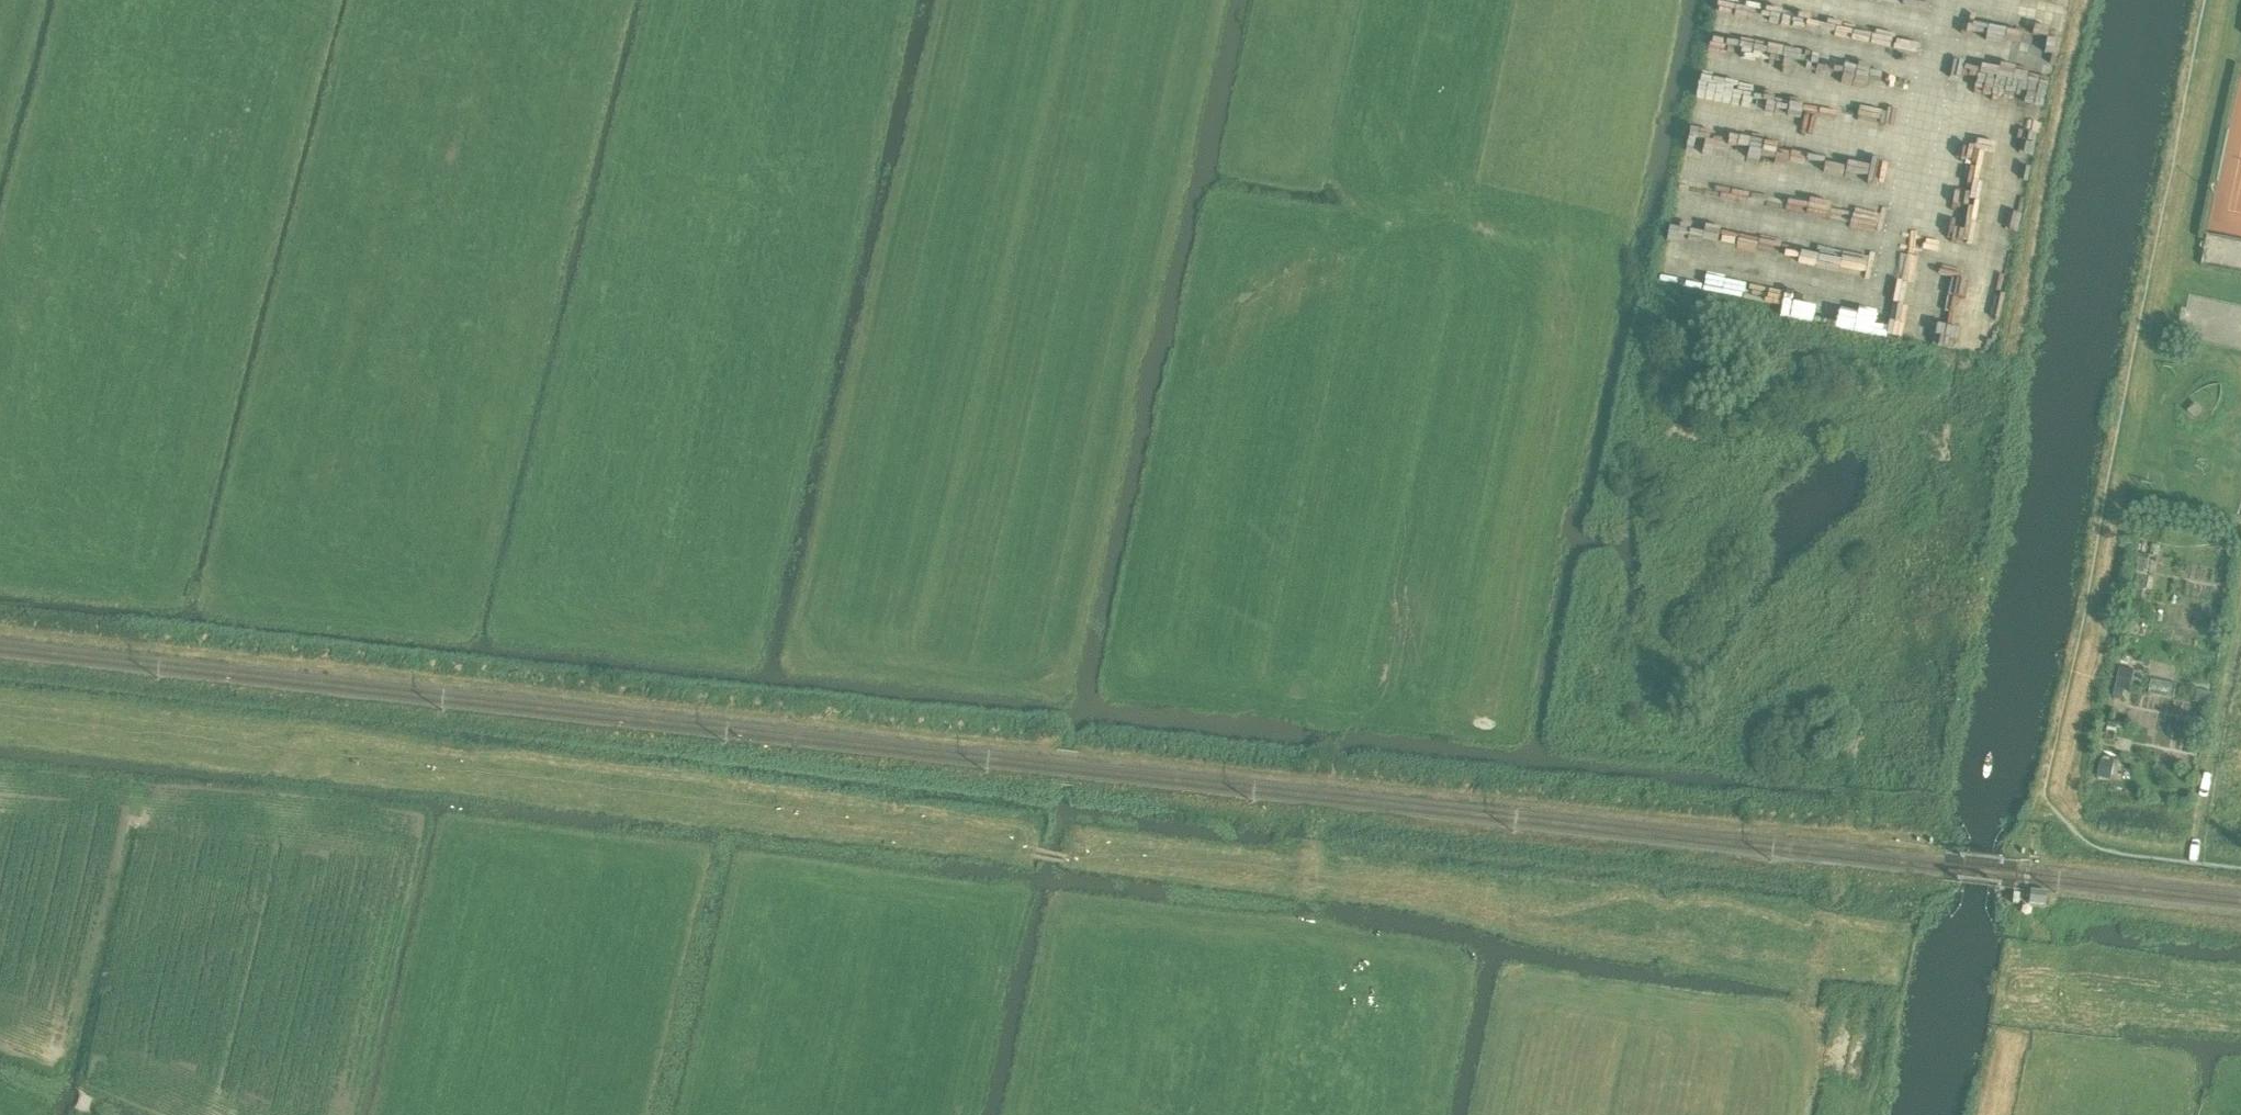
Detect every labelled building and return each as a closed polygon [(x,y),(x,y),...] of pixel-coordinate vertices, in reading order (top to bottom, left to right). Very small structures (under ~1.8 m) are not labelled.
[(2147,520),(2144,539),(2153,541),(2156,522),(2147,520)] [(2140,553),(2137,571),(2146,573),(2150,555),(2140,553)] [(2134,586),(2132,597),(2142,599),(2144,588),(2134,586)] [(2128,621),(2126,631),(2135,633),(2137,623),(2128,621)] [(2121,654),(2119,664),(2129,665),(2131,656),(2121,654)] [(2120,667),(2116,688),(2124,689),(2131,690),(2135,670),(2120,667)] [(2116,688),(2114,697),(2122,699),(2124,689),(2116,688)] [(2197,689),(2195,702),(2209,705),(2212,692),(2197,689)] [(2109,721),(2107,730),(2116,732),(2118,723),(2109,721)] [(2101,760),(2098,777),(2111,780),(2115,762),(2101,760)] [(2030,890),(2028,904),(2045,906),(2046,891),(2030,890)]
